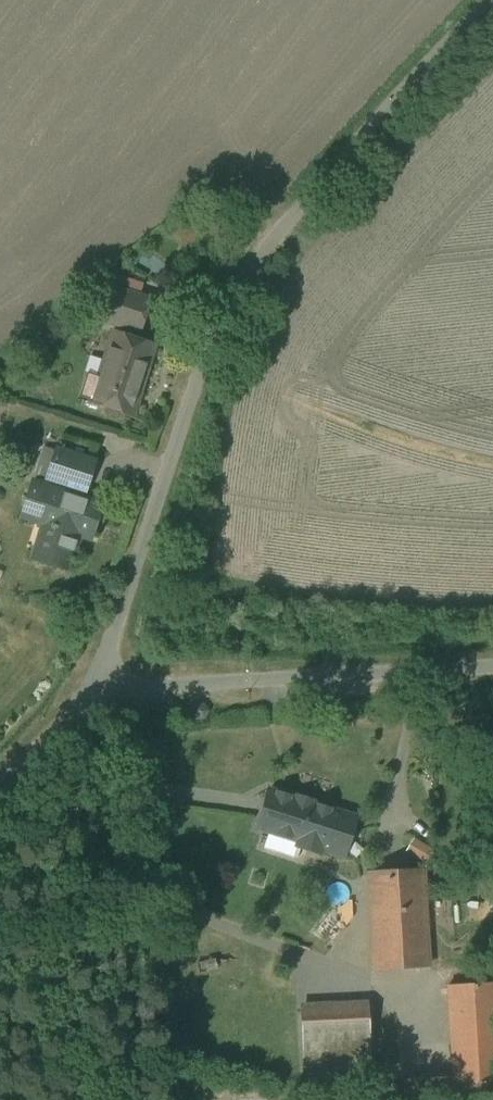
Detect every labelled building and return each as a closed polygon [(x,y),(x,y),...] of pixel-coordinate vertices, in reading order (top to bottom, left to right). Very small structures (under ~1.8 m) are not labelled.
[(143,285),(110,274),(107,278),(105,283),(139,295),(143,285)] [(139,295),(105,283),(94,316),(139,331),(150,298),(139,295)] [(155,345),(114,332),(100,377),(88,373),(81,397),(92,400),(92,401),(132,414),(135,407),(137,406),(141,394),(140,391),(155,345)] [(99,458),(56,444),(44,481),(87,495),(99,458)] [(103,505),(32,482),(22,515),(47,523),(36,556),(69,567),(80,534),(92,538),(103,505)] [(4,586),(10,571),(0,566),(0,584),(4,586)] [(269,789),(257,827),(299,841),(298,846),(320,853),(321,849),(343,856),(356,817),(314,804),(314,802),(295,796),(294,798),(269,789)] [(422,837),(414,850),(434,863),(442,850),(422,837)] [(423,870),(368,873),(374,969),(429,966),(423,870)] [(449,985),(455,1083),(492,1080),(492,982),(449,985)] [(367,988),(301,992),(303,1067),(397,1063),(396,1032),(368,1033),(367,988)]
